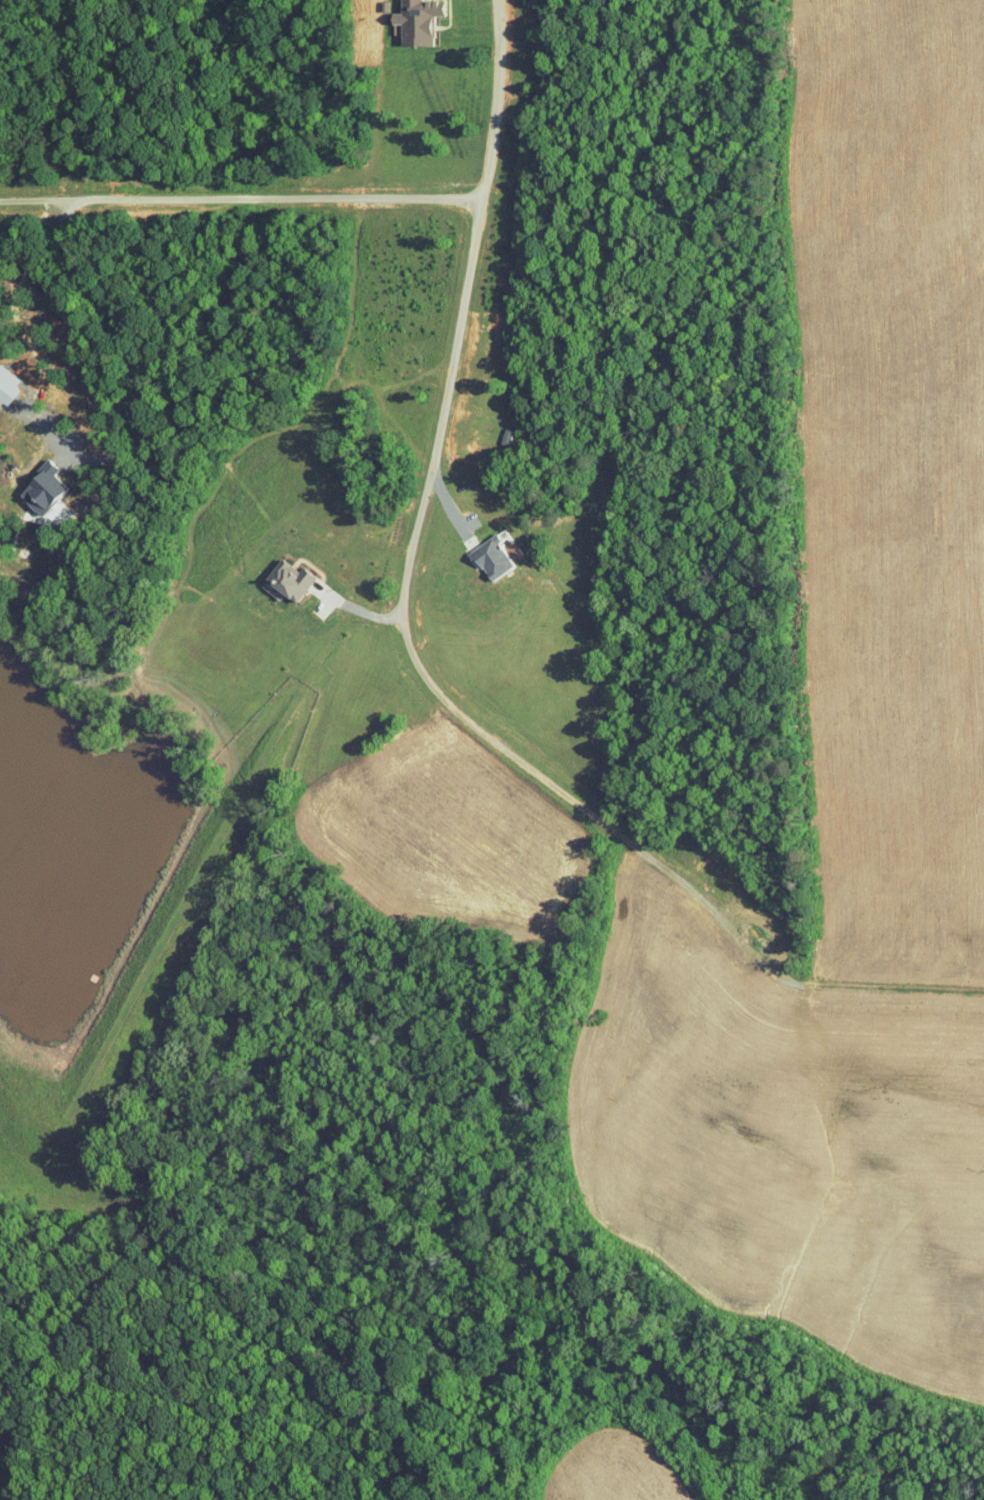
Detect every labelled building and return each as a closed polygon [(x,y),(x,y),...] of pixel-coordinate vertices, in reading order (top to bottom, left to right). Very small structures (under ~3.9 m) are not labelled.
[(419,41),(419,11),(432,11),(432,0),(387,0),(387,8),(377,8),(377,19),(386,19),(386,41),(419,41)] [(55,481),(40,469),(45,463),(34,453),(4,487),(30,509),(55,481)] [(475,575),(511,552),(491,522),(456,545),(475,575)] [(281,597),(302,571),(289,560),(285,565),(268,551),(251,572),(281,597)]
